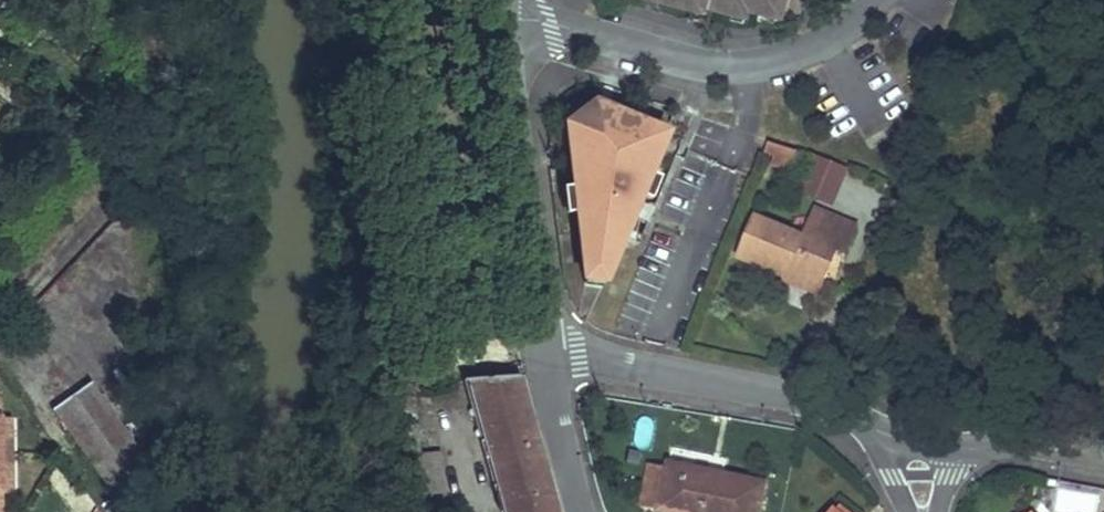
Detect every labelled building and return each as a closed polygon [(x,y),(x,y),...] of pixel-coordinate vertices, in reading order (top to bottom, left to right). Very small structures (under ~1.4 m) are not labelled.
[(791,0),(642,0),(641,4),(657,8),(658,5),(681,10),(680,13),(697,17),(699,8),(714,11),(723,13),(721,18),(736,21),(738,22),(739,17),(750,19),(752,20),(753,15),(763,18),(764,18),(765,15),(783,19),(786,20),(787,15),(791,0)] [(787,15),(802,18),(804,10),(816,13),(819,0),(791,0),(787,15)] [(714,11),(699,8),(697,17),(697,18),(712,21),(714,11)] [(783,19),(765,15),(764,18),(763,18),(762,26),(771,28),(782,26),(783,19)] [(750,19),(739,17),(738,22),(736,21),(735,26),(748,29),(750,19)] [(596,102),(581,110),(571,139),(586,279),(604,279),(667,131),(596,102)] [(571,139),(581,110),(570,106),(559,135),(570,139),(571,139)] [(774,164),(791,169),(796,151),(780,145),(774,164)] [(817,157),(802,191),(831,204),(846,170),(817,157)] [(822,287),(836,251),(844,255),(856,226),(815,208),(802,238),(755,218),(738,259),(786,280),(789,273),(822,287)] [(822,287),(789,273),(786,280),(785,283),(818,297),(818,296),(822,287)] [(539,441),(538,436),(521,377),(473,381),(501,484),(508,511),(559,511),(557,505),(547,471),(539,441)] [(90,383),(53,410),(119,501),(156,476),(90,383)] [(402,386),(383,388),(390,511),(416,511),(402,386)] [(443,451),(422,453),(414,386),(402,386),(416,511),(449,511),(443,451)] [(765,482),(719,473),(718,476),(669,466),(660,510),(670,511),(759,511),(765,482)]
